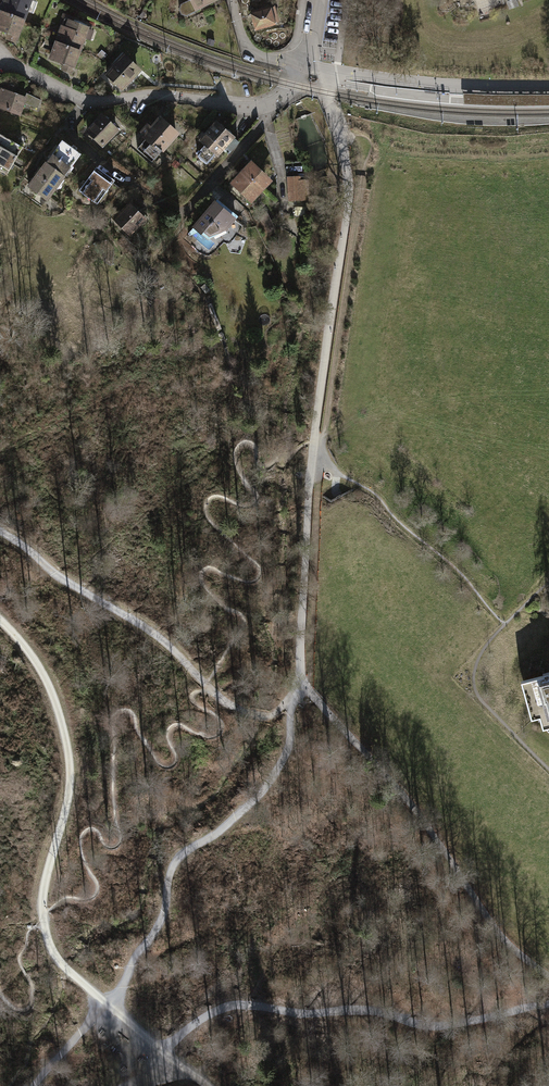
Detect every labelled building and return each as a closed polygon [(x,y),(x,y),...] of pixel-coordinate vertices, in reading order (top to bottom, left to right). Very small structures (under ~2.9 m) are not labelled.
[(0,11),(23,20),(31,0),(5,0),(0,11)] [(181,4),(179,9),(182,14),(187,15),(199,10),(197,7),(212,0),(190,0),(181,4)] [(460,4),(471,9),(475,0),(462,0),(460,4)] [(250,13),(254,29),(273,24),(268,6),(253,10),(254,12),(250,13)] [(23,20),(0,11),(0,12),(0,31),(17,37),(23,20)] [(60,29),(55,41),(82,51),(86,39),(91,41),(96,29),(74,21),(75,18),(63,14),(58,27),(58,28),(60,29)] [(75,69),(82,51),(55,41),(48,59),(63,65),(61,70),(72,74),(74,68),(75,69)] [(126,53),(106,73),(123,90),(143,70),(126,53)] [(0,97),(0,107),(18,114),(23,103),(25,97),(10,91),(11,88),(5,85),(0,97)] [(26,93),(25,97),(23,103),(38,108),(41,100),(26,93)] [(100,116),(87,131),(102,145),(116,130),(100,116)] [(140,132),(146,138),(137,148),(151,161),(175,134),(159,120),(150,130),(146,126),(140,132)] [(215,121),(199,139),(217,156),(223,148),(228,153),(238,142),(215,121)] [(21,147),(0,135),(0,171),(7,175),(21,147)] [(61,141),(45,164),(62,176),(79,154),(61,141)] [(46,199),(62,176),(45,164),(29,187),(46,199)] [(236,182),(251,196),(264,182),(264,179),(252,165),(236,182)] [(96,167),(78,191),(95,203),(115,180),(96,167)] [(298,176),(287,177),(289,200),(308,198),(307,179),(298,180),(298,176)] [(213,200),(193,227),(202,235),(225,226),(232,217),(213,200)] [(144,218),(130,204),(113,220),(128,234),(144,218)] [(267,213),(258,218),(267,235),(276,231),(267,213)] [(521,681),(531,719),(540,716),(543,728),(548,727),(548,673),(521,681)]
